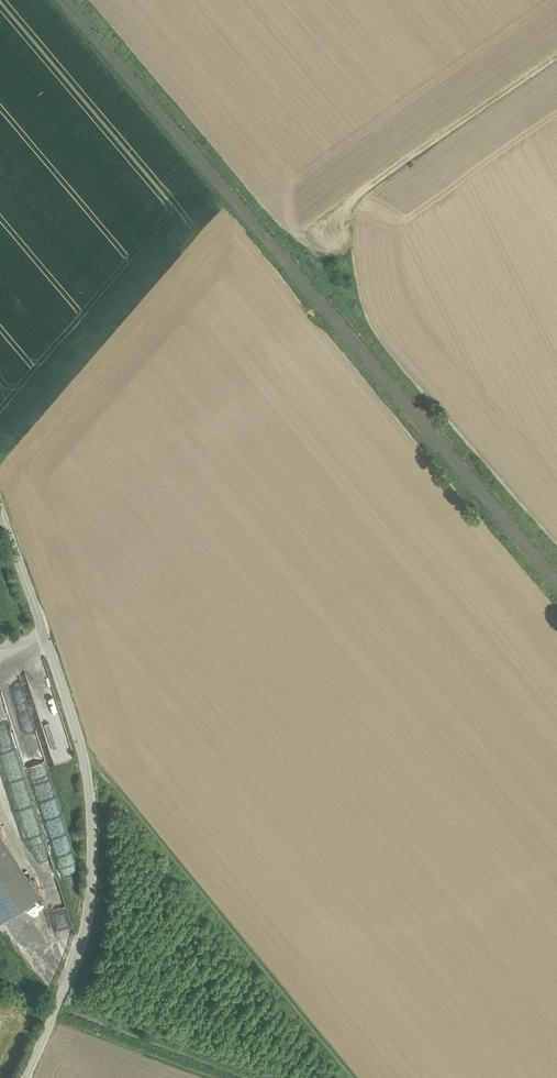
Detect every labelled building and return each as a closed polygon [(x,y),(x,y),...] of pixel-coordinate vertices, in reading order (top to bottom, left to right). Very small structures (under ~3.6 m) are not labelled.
[(1,919),(38,894),(0,837),(0,918),(1,919)]
